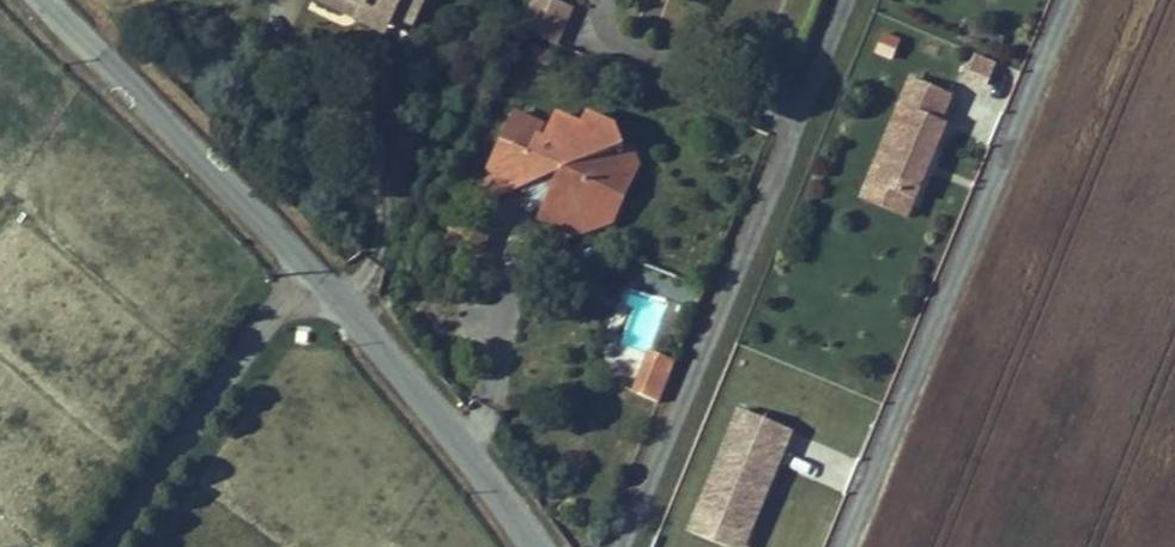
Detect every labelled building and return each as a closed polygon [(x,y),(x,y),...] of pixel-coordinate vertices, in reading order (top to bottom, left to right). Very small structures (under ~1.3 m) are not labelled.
[(341,9),(346,0),(323,0),(341,9)] [(355,0),(346,0),(341,9),(386,32),(393,19),(355,0)] [(402,0),(355,0),(393,19),(395,14),(402,0)] [(425,0),(402,0),(395,14),(414,23),(425,0)] [(521,32),(561,48),(577,10),(553,0),(534,0),(521,32)] [(880,31),(873,53),(895,59),(901,37),(880,31)] [(989,80),(996,61),(975,53),(968,72),(989,80)] [(915,201),(947,124),(941,121),(952,95),(913,79),(870,182),(915,201)] [(597,163),(600,156),(625,147),(617,127),(589,114),(584,126),(558,114),(547,140),(540,136),(532,154),(503,140),(473,207),(538,182),(545,178),(563,172),(555,189),(551,197),(541,220),(559,229),(565,216),(580,210),(583,221),(609,210),(605,197),(616,172),(597,163)] [(576,236),(614,221),(640,165),(632,144),(625,147),(600,156),(597,163),(616,172),(605,197),(609,210),(583,221),(580,210),(565,216),(559,229),(576,236)] [(555,189),(545,178),(538,182),(551,197),(555,189)] [(915,201),(870,182),(863,198),(908,217),(915,201)] [(622,348),(654,349),(657,300),(680,301),(680,287),(620,284),(619,298),(624,298),(622,348)] [(311,327),(296,326),(296,343),(310,343),(311,327)] [(659,402),(677,361),(652,352),(636,393),(659,402)] [(763,501),(793,430),(741,409),(697,516),(741,535),(751,511),(747,509),(753,496),(763,501)] [(697,516),(690,530),(730,546),(744,546),(763,501),(753,496),(747,509),(751,511),(741,535),(697,516)]
